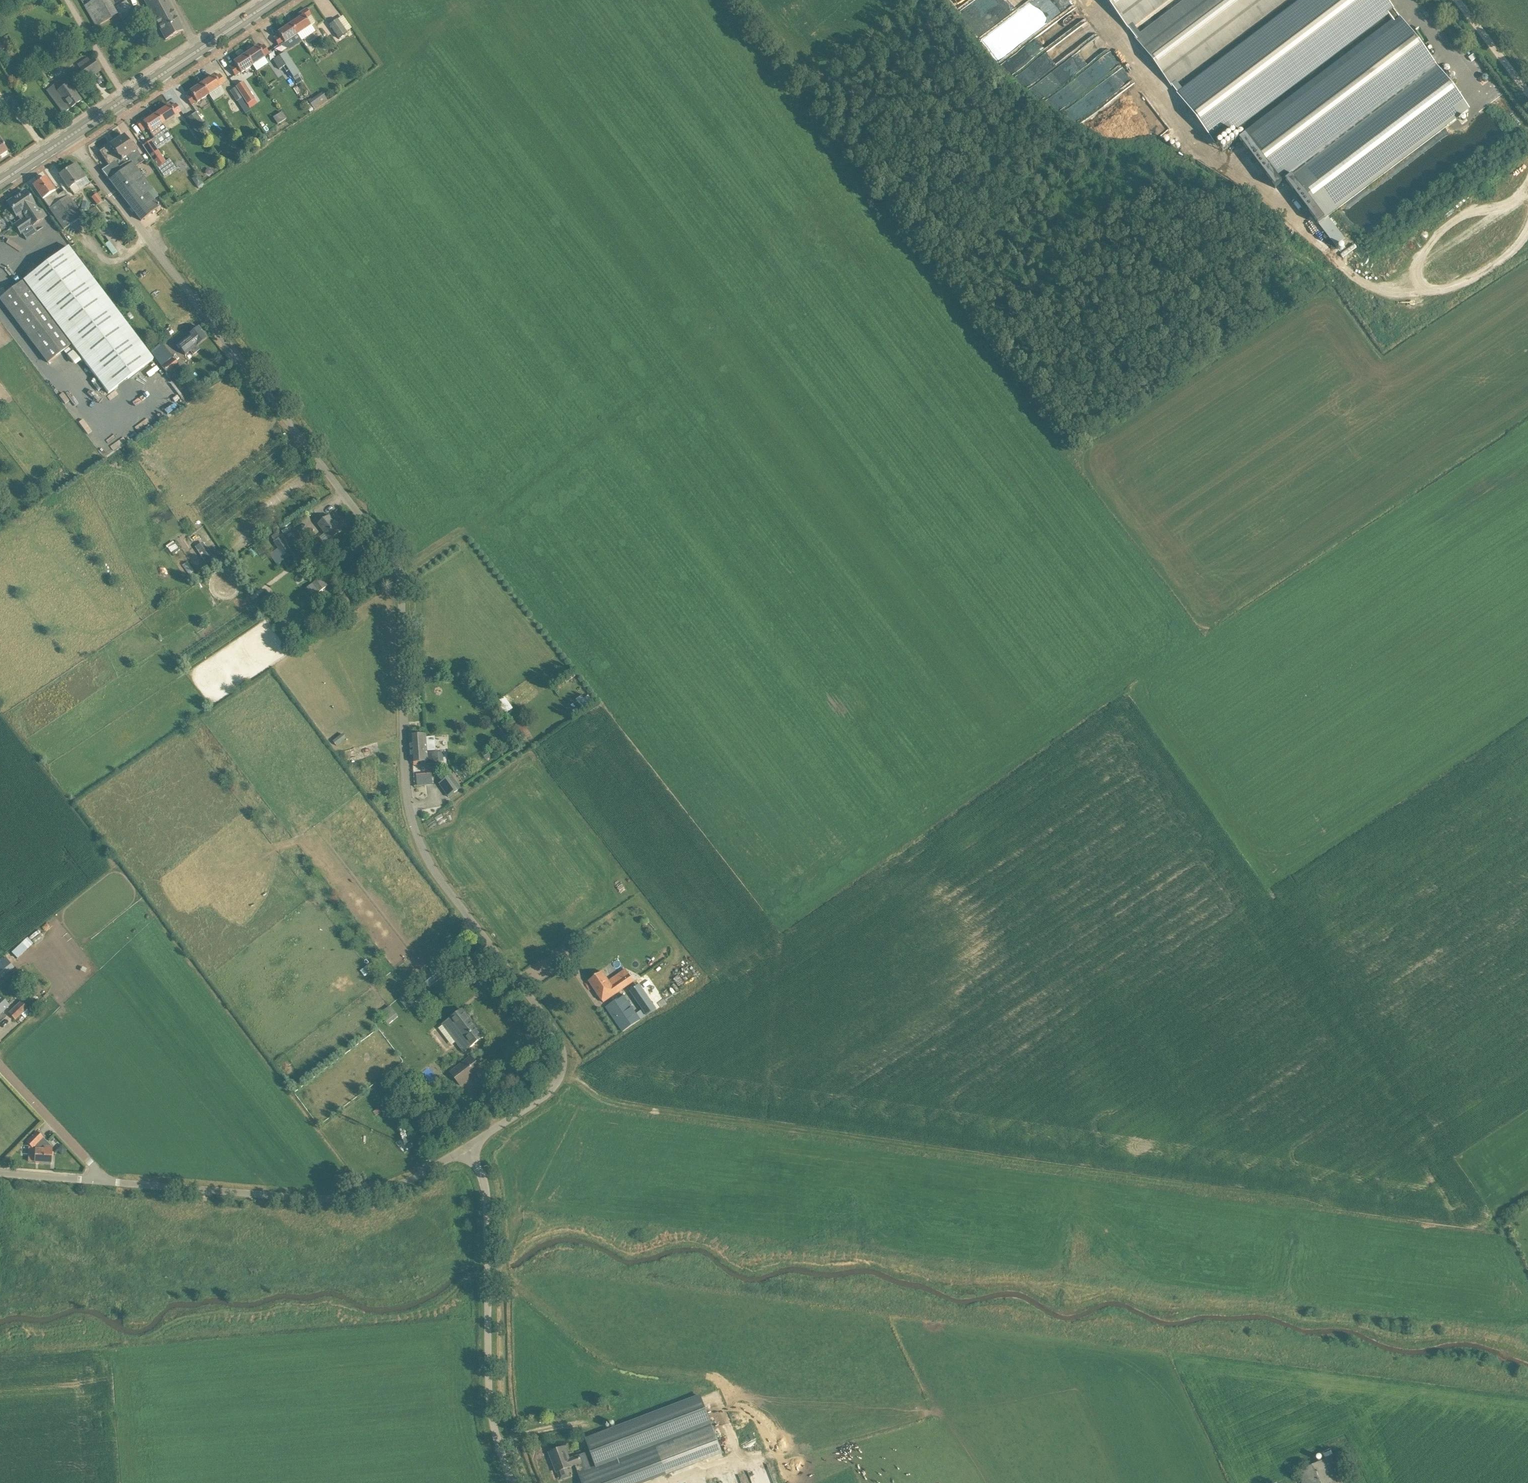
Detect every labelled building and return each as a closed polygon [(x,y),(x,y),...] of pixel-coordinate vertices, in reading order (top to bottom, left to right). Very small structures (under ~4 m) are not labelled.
[(132,13),(130,9),(133,7),(129,0),(128,0),(126,1),(125,0),(114,7),(109,0),(94,0),(84,6),(96,27),(105,22),(108,27),(132,13)] [(183,30),(166,0),(144,0),(166,39),(183,30)] [(1041,10),(1050,0),(1037,0),(1033,4),(1041,10)] [(1129,31),(1170,0),(1106,0),(1129,31)] [(1134,38),(1171,87),(1286,0),(1184,0),(1134,38)] [(1276,190),(1438,68),(1386,0),(1322,0),(1184,104),(1216,146),(1253,117),(1388,15),(1392,21),(1237,138),(1276,190)] [(290,24),(297,34),(311,25),(306,18),(311,15),(307,8),(298,14),(300,17),(290,24)] [(1075,9),(1026,44),(1034,56),(1083,20),(1075,9)] [(339,39),(347,33),(337,19),(329,25),(339,39)] [(285,42),(297,34),(290,24),(278,33),(279,34),(274,38),(279,46),(284,42),(285,42)] [(1037,76),(1096,36),(1088,24),(1035,60),(1037,64),(1031,68),(1037,76)] [(245,54),(248,58),(253,65),(265,57),(265,56),(269,53),(264,45),(259,48),(257,46),(245,54)] [(287,68),(293,78),(299,74),(293,65),(285,52),(279,56),(285,65),(287,68)] [(230,68),(235,76),(241,72),(241,73),(253,65),(248,58),(245,54),(233,62),(235,64),(230,68)] [(280,69),(285,65),(279,56),(273,59),(280,69)] [(87,80),(93,76),(101,70),(93,59),(90,61),(88,57),(77,64),(87,80)] [(1076,100),(1109,68),(1098,58),(1066,90),(1076,100)] [(28,77),(18,74),(17,82),(26,84),(28,77)] [(220,85),(225,82),(220,74),(215,78),(213,75),(201,83),(209,94),(221,86),(220,85)] [(45,91),(50,98),(62,114),(82,100),(64,77),(45,91)] [(236,87),(247,104),(255,99),(243,82),(236,87)] [(186,97),(187,99),(191,105),(197,101),(197,102),(209,94),(201,83),(189,92),(191,94),(186,97)] [(241,108),(246,104),(235,87),(230,91),(241,108)] [(308,100),(314,108),(326,99),(321,92),(312,99),(311,98),(308,100)] [(314,109),(314,108),(309,101),(305,104),(311,111),(312,113),(315,110),(314,109)] [(169,105),(156,114),(163,124),(176,115),(179,120),(184,117),(180,112),(181,111),(176,103),(170,107),(169,105)] [(196,112),(191,115),(205,135),(209,132),(196,112)] [(158,127),(163,124),(156,114),(146,120),(144,117),(136,123),(140,129),(146,125),(155,139),(163,135),(158,127)] [(205,135),(191,115),(186,118),(199,138),(205,135)] [(108,165),(102,171),(110,181),(141,221),(158,207),(152,201),(157,197),(134,168),(144,161),(136,150),(138,149),(133,142),(130,144),(124,135),(99,152),(108,165)] [(158,169),(164,177),(175,169),(169,160),(166,162),(151,140),(143,146),(152,159),(158,169)] [(76,163),(68,169),(77,183),(86,177),(85,176),(84,177),(82,173),(83,173),(76,163)] [(193,182),(197,187),(201,183),(203,182),(200,178),(197,174),(193,177),(192,180),(193,182)] [(34,186),(37,190),(43,199),(50,208),(49,208),(64,229),(83,216),(68,195),(68,196),(64,191),(58,195),(46,177),(34,186)] [(40,212),(25,191),(8,203),(16,216),(22,212),(26,217),(15,225),(21,233),(23,232),(25,235),(24,235),(27,239),(38,231),(33,225),(46,216),(43,211),(40,212)] [(96,194),(92,197),(97,204),(102,201),(96,194)] [(89,211),(90,203),(82,201),(81,210),(89,211)] [(1335,246),(1345,239),(1327,216),(1317,224),(1335,246)] [(116,250),(109,241),(105,244),(112,253),(116,250)] [(68,247),(0,298),(0,299),(48,362),(64,350),(75,366),(83,360),(108,393),(153,359),(68,247)] [(194,344),(196,347),(207,338),(206,336),(206,335),(205,333),(203,333),(198,327),(187,335),(189,337),(178,346),(183,352),(194,344)] [(173,358),(165,364),(171,372),(175,377),(176,376),(172,372),(179,366),(173,358)] [(330,515),(318,524),(330,540),(342,531),(330,515)] [(286,560),(291,556),(283,544),(285,543),(277,531),(271,535),(275,541),(274,542),(286,560)] [(205,541),(197,545),(205,562),(213,558),(205,541)] [(312,597),(327,586),(321,578),(306,589),(312,597)] [(277,604),(270,594),(262,600),(269,610),(277,604)] [(348,598),(343,602),(349,611),(355,607),(348,598)] [(589,695),(578,702),(583,709),(593,701),(589,695)] [(507,715),(514,710),(504,697),(497,702),(507,715)] [(412,762),(428,761),(428,765),(438,764),(438,761),(443,760),(442,750),(427,751),(426,734),(411,735),(412,762)] [(491,757),(487,749),(481,753),(486,760),(491,757)] [(432,773),(427,774),(416,775),(417,786),(427,786),(433,785),(432,773)] [(449,797),(461,788),(451,775),(440,783),(449,797)] [(22,943),(11,952),(17,958),(27,949),(22,943)] [(372,971),(367,965),(360,970),(365,976),(372,971)] [(604,1002),(608,999),(634,981),(629,973),(612,985),(602,972),(589,981),(604,1002)] [(646,1016),(658,1009),(642,983),(630,990),(646,1016)] [(398,1000),(407,1009),(417,1001),(408,991),(398,1000)] [(606,1007),(623,1032),(640,1020),(624,995),(606,1007)] [(25,998),(5,1017),(16,1028),(35,1009),(25,998)] [(390,1006),(389,1007),(380,1014),(389,1024),(399,1016),(390,1006)] [(462,1009),(451,1018),(452,1019),(443,1025),(464,1052),(483,1037),(462,1009)] [(471,1055),(450,1072),(461,1085),(482,1069),(471,1055)] [(33,1149),(37,1145),(41,1149),(44,1147),(48,1142),(43,1138),(44,1138),(36,1131),(26,1142),(33,1149)] [(35,1151),(30,1151),(29,1161),(51,1162),(52,1147),(44,1147),(43,1149),(35,1149),(35,1151)] [(561,1470),(575,1465),(578,1472),(582,1482),(643,1482),(667,1474),(722,1453),(701,1396),(586,1440),(595,1465),(591,1467),(585,1453),(570,1459),(565,1446),(549,1453),(557,1472),(561,1470)] [(1303,1482),(1347,1482),(1329,1444),(1321,1448),(1326,1459),(1298,1472),(1303,1482)]
